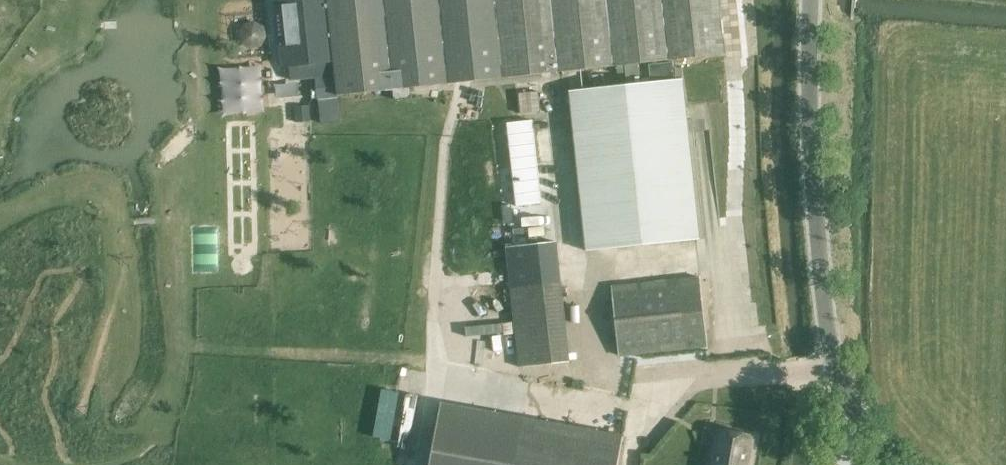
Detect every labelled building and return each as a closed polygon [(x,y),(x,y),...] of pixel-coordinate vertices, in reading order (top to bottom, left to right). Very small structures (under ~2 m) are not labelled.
[(291,80),(316,77),(318,99),(338,96),(338,95),(617,64),(618,72),(626,72),(627,80),(641,79),(639,62),(724,53),(720,0),(282,0),(291,80)] [(675,78),(673,59),(649,62),(652,80),(675,78)] [(251,72),(216,73),(218,114),(253,113),(251,72)] [(682,78),(569,90),(586,250),(699,238),(682,78)] [(541,112),(539,91),(519,93),(521,114),(541,112)] [(308,106),(295,107),(296,122),(309,121),(308,106)] [(542,203),(533,120),(508,122),(510,148),(516,206),(542,203)] [(556,241),(508,246),(520,367),(569,362),(556,241)] [(503,283),(503,268),(470,269),(470,283),(503,283)] [(700,275),(611,284),(619,356),(708,346),(700,275)] [(623,434),(441,401),(429,464),(618,464),(623,434)] [(754,435),(717,428),(710,464),(749,464),(754,435)]
